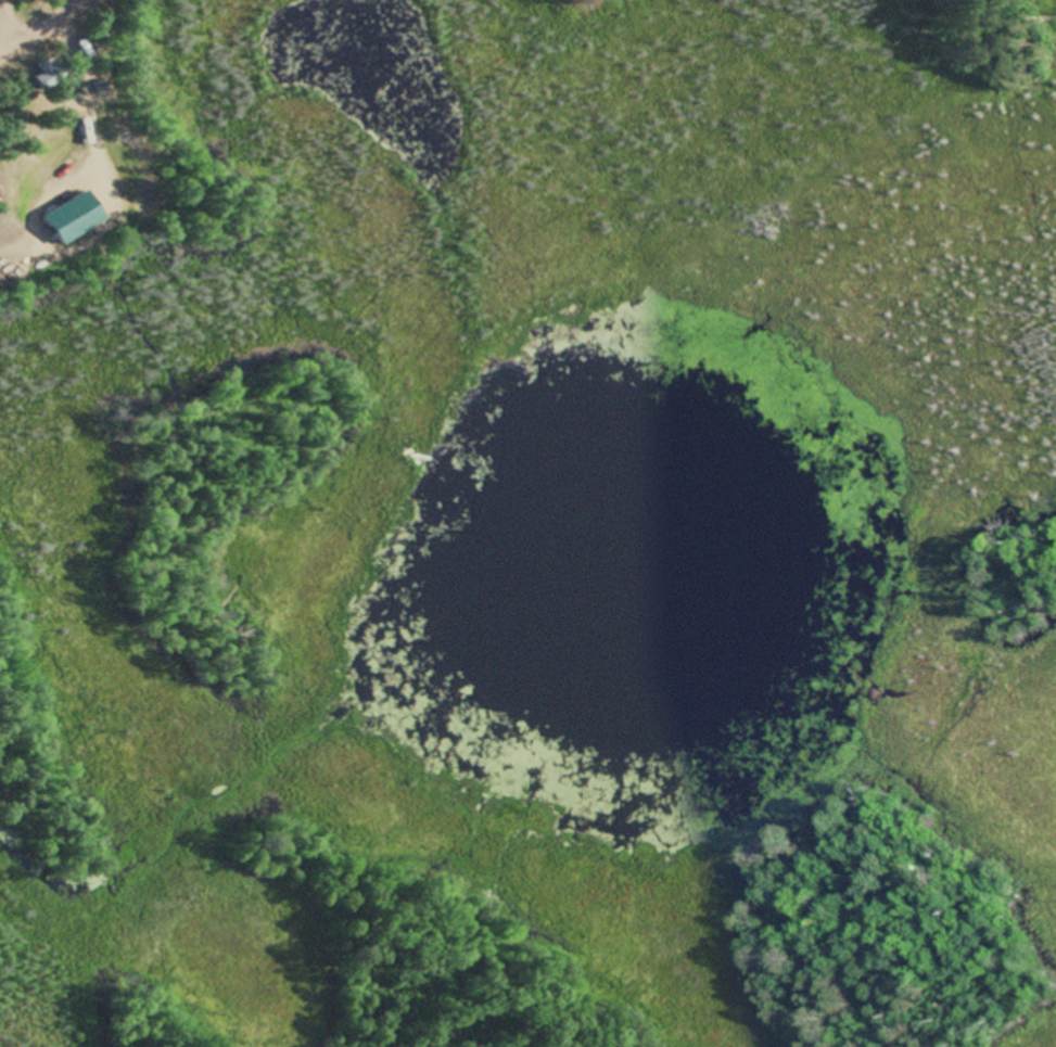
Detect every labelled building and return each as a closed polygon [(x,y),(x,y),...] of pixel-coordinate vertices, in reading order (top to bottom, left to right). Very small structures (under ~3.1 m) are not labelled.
[(36,78),(45,93),(72,76),(64,63),(57,67),(52,58),(39,66),(43,74),(36,78)]
